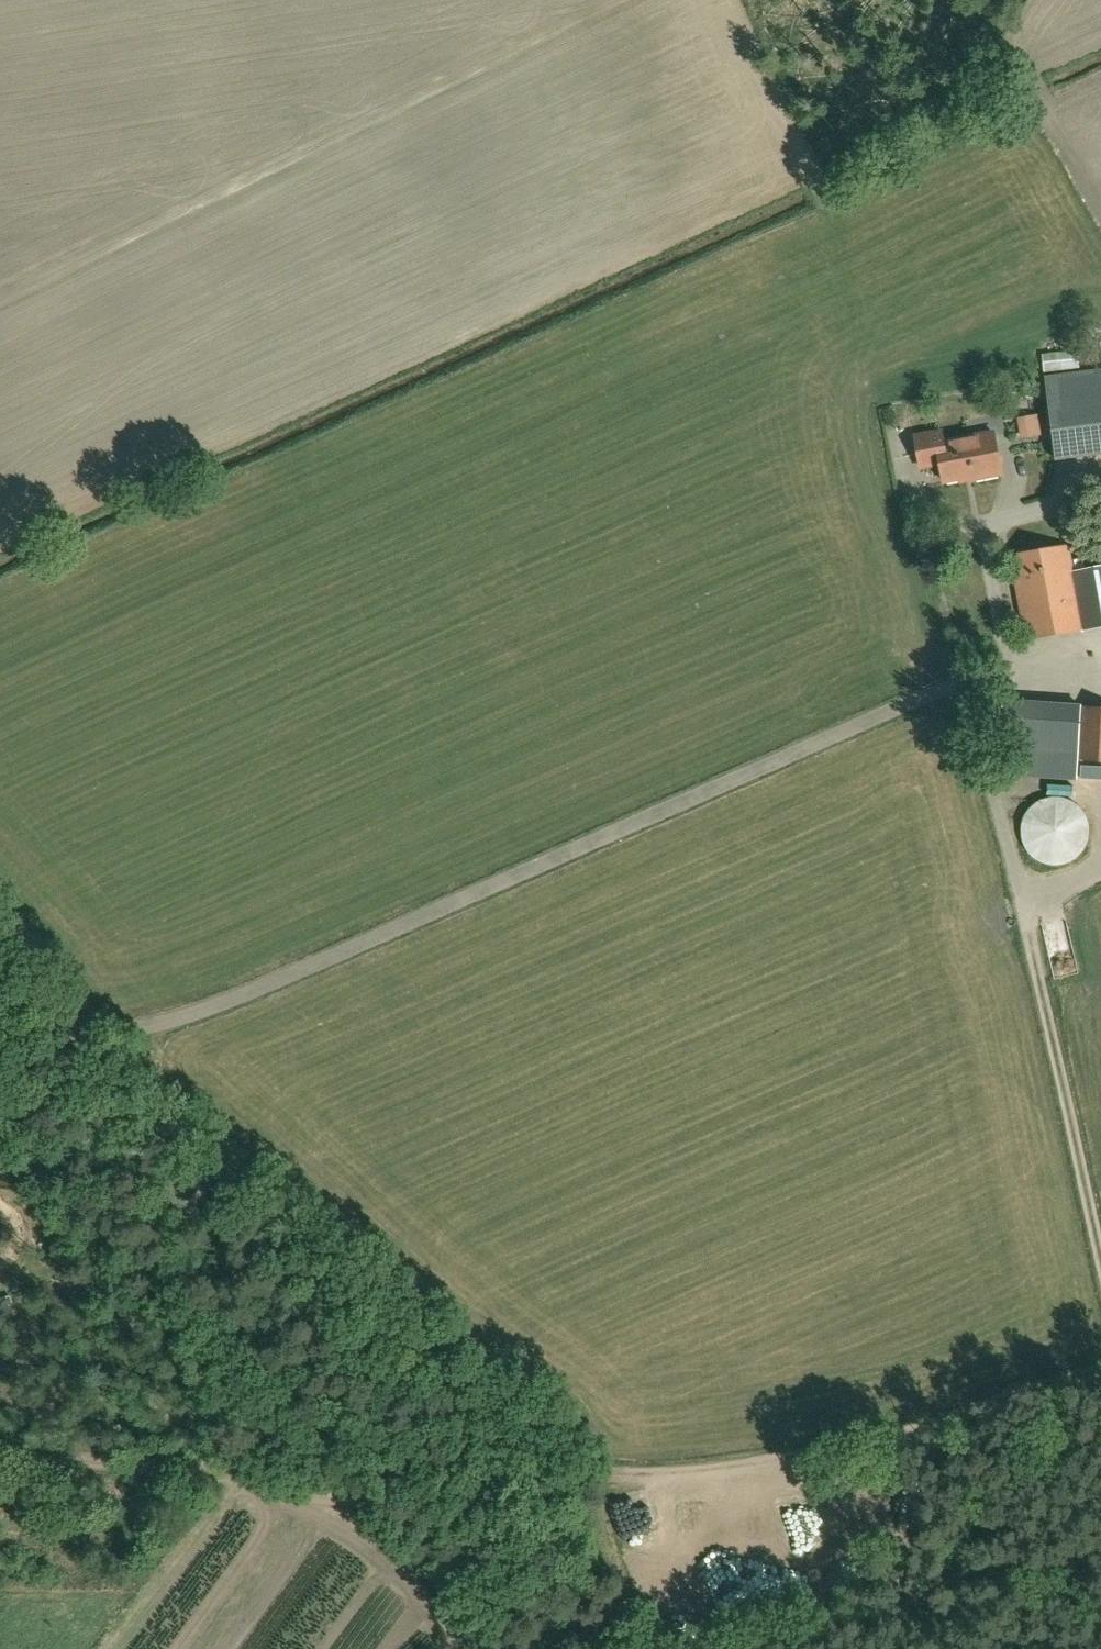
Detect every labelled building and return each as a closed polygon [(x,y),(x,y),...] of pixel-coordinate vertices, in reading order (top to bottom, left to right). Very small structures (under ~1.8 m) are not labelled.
[(1042,355),(1043,372),(1079,369),(1077,351),(1042,355)] [(1065,457),(1100,454),(1100,369),(1057,373),(1065,457)] [(1001,474),(993,432),(943,442),(941,432),(915,437),(921,467),(940,463),(944,482),(972,476),(972,479),(1001,474)] [(1067,546),(1010,555),(1026,640),(1100,627),(1100,566),(1072,571),(1067,546)] [(1058,705),(1054,757),(1100,760),(1100,708),(1058,705)] [(1081,770),(1081,781),(1100,781),(1100,770),(1081,770)] [(1088,839),(1088,835),(1089,831),(1088,826),(1088,822),(1086,818),(1084,814),(1082,811),(1079,808),(1076,805),(1073,802),(1069,800),(1065,799),(1061,797),(1057,797),(1053,797),(1048,797),(1044,799),(1040,800),(1036,802),(1033,805),(1030,808),(1027,811),(1025,815),(1023,818),(1022,822),(1021,827),(1021,831),(1021,835),(1022,839),(1023,843),(1025,847),(1027,851),(1030,854),(1033,857),(1037,860),(1040,862),(1044,863),(1048,864),(1053,865),(1057,865),(1061,864),(1065,863),(1069,862),(1073,860),(1076,857),(1080,854),(1082,851),(1085,847),(1086,843),(1088,839)] [(201,1208),(190,1199),(197,1191),(184,1180),(190,1173),(182,1166),(162,1191),(194,1218),(201,1208)]
